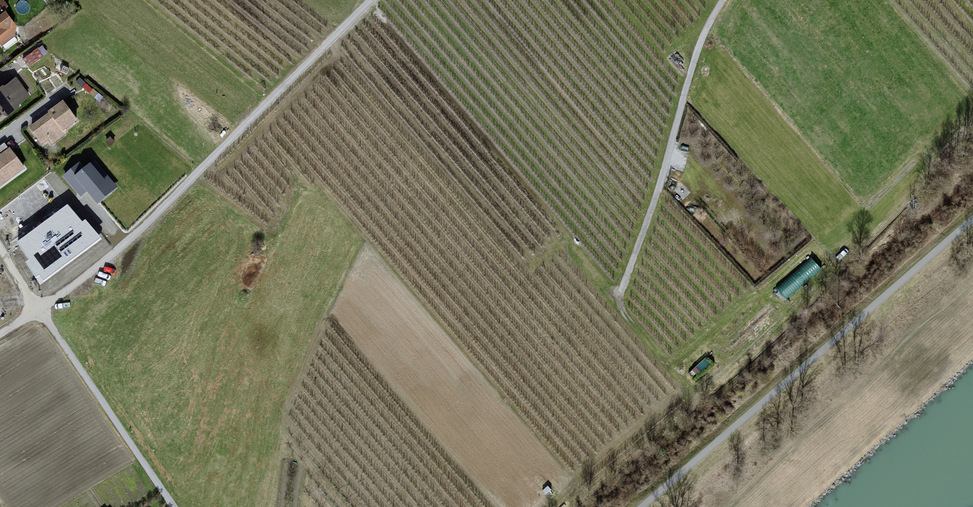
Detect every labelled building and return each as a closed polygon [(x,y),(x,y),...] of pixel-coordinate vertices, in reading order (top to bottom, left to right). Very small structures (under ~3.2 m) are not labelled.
[(11,37),(12,27),(0,10),(0,46),(11,37)] [(0,84),(0,118),(28,95),(12,77),(0,84)] [(66,105),(33,129),(44,144),(47,141),(51,147),(68,134),(66,131),(79,122),(66,105)] [(0,158),(0,187),(25,169),(11,150),(0,158)] [(81,165),(65,178),(82,198),(91,191),(100,202),(117,188),(95,162),(85,170),(81,165)] [(68,202),(15,242),(28,259),(24,262),(36,277),(40,274),(45,280),(100,239),(86,220),(83,222),(68,202)] [(785,295),(822,269),(814,258),(777,283),(785,295)]
